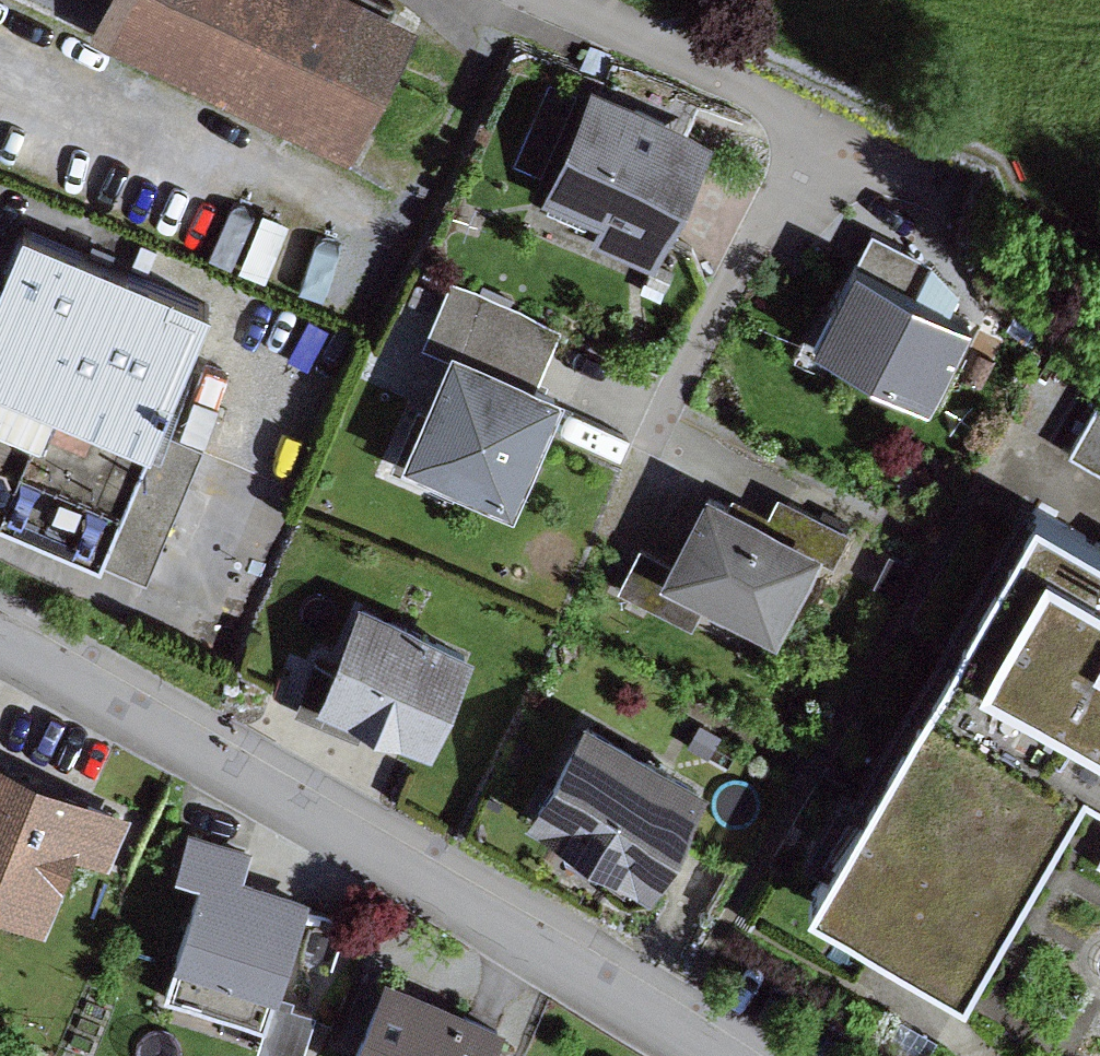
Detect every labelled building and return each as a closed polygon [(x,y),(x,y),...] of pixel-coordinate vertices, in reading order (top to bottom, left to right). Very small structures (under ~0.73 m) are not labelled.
[(382,0),(104,0),(91,26),(346,149),(412,15),(382,0)] [(713,128),(592,78),(544,192),(601,216),(591,240),(654,267),(713,128)] [(26,216),(5,265),(0,277),(0,507),(144,570),(198,445),(151,424),(207,295),(26,216)] [(872,227),(859,255),(917,283),(931,256),(872,227)] [(859,255),(853,252),(813,331),(928,388),(968,308),(917,283),(859,255)] [(452,338),(540,376),(562,324),(450,276),(423,338),(448,349),(452,338)] [(540,376),(452,338),(448,349),(403,452),(515,500),(565,387),(540,376)] [(1074,452),(1099,467),(1099,406),(1074,452)] [(766,512),(708,482),(669,557),(641,543),(618,586),(692,624),(707,596),(776,631),(818,550),(823,540),(766,512)] [(778,489),(766,512),(823,540),(818,550),(836,558),(852,526),(778,489)] [(1036,491),(864,789),(808,887),(961,970),(1085,765),(1099,773),(1099,528),(1036,491)] [(468,645),(360,596),(330,663),(312,655),(294,694),(356,723),(366,702),(429,731),(468,645)] [(528,807),(650,877),(708,778),(586,708),(528,807)] [(700,721),(692,735),(712,747),(720,732),(700,721)] [(0,753),(0,894),(46,914),(74,850),(108,865),(132,811),(0,753)] [(199,873),(161,992),(267,1026),(310,896),(242,874),(251,848),(189,828),(176,865),(199,873)] [(385,973),(349,1055),(490,1055),(503,1024),(385,973)]
